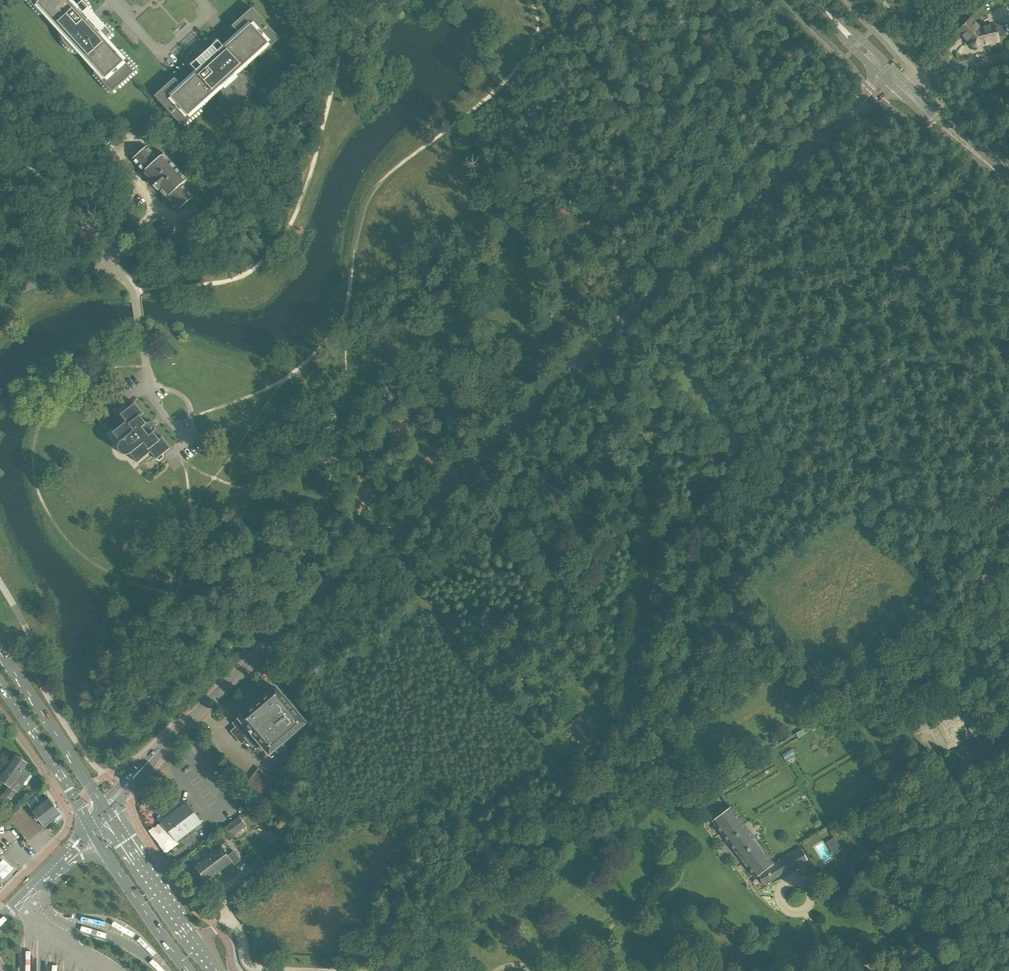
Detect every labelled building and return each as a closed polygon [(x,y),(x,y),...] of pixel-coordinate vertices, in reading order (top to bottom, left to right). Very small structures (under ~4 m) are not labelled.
[(82,52),(83,54),(82,55),(96,70),(94,73),(112,93),(138,70),(119,49),(117,52),(106,40),(114,33),(113,31),(110,29),(107,27),(105,26),(101,24),(99,23),(98,25),(90,16),(91,14),(91,12),(90,11),(90,9),(89,7),(88,5),(87,4),(86,2),(85,1),(84,0),(82,0),(75,6),(70,0),(28,0),(42,15),(44,13),(59,28),(61,28),(61,30),(61,32),(61,34),(61,35),(61,37),(62,39),(62,41),(63,42),(64,44),(65,45),(66,46),(68,47),(69,49),(71,49),(72,50),(74,51),(76,52),(77,52),(79,52),(81,52),(82,52)] [(191,63),(189,64),(196,73),(182,86),(175,78),(166,85),(156,95),(154,96),(182,127),(203,109),(200,106),(218,90),(217,89),(217,86),(221,86),(221,88),(221,89),(221,90),(221,93),(222,95),(224,98),(225,99),(226,100),(227,101),(228,101),(229,102),(230,103),(233,104),(236,104),(238,104),(240,104),(241,103),(243,102),(246,101),(247,100),(249,98),(250,96),(251,94),(251,92),(252,91),(252,88),(252,85),(251,84),(251,83),(250,81),(250,80),(249,79),(247,77),(245,75),(242,74),(240,73),(238,73),(237,73),(236,73),(236,69),(239,69),(240,70),(257,54),(260,57),(280,38),(252,7),(251,9),(232,26),(239,34),(224,47),(217,39),(216,40),(214,42),(213,44),(211,46),(210,47),(209,49),(212,53),(203,61),(200,58),(198,59),(196,59),(194,60),(192,62),(191,63)] [(979,29),(970,19),(958,30),(970,43),(971,46),(975,47),(978,46),(998,41),(997,38),(1006,36),(1003,26),(995,29),(994,25),(979,29)] [(158,157),(147,146),(132,159),(144,171),(143,172),(151,180),(150,181),(159,190),(166,198),(167,197),(178,210),(193,197),(182,184),(187,179),(176,167),(171,161),(164,153),(159,158),(158,157)] [(144,413),(135,403),(128,409),(124,407),(120,410),(121,414),(126,421),(113,432),(121,442),(119,444),(118,447),(119,450),(121,453),(124,454),(127,454),(130,453),(140,466),(153,455),(157,459),(160,460),(164,457),(164,453),(171,447),(162,437),(159,439),(154,433),(156,427),(152,421),(146,422),(141,416),(144,413)] [(305,722),(276,688),(242,717),(241,716),(233,723),(237,727),(231,731),(242,743),(246,740),(253,747),(259,741),(269,753),(276,747),(280,751),(286,746),(284,744),(298,733),(296,731),(305,722)] [(829,719),(827,715),(796,733),(798,738),(829,719)] [(3,772),(0,775),(1,777),(2,778),(3,778),(2,779),(6,782),(11,786),(11,785),(12,786),(11,788),(8,792),(7,791),(6,790),(2,796),(9,801),(17,789),(17,790),(18,790),(19,788),(23,783),(30,774),(29,773),(23,769),(25,765),(27,763),(25,762),(25,759),(22,757),(20,758),(18,757),(16,759),(10,767),(7,773),(5,772),(5,771),(3,772)] [(262,794),(273,780),(259,768),(248,783),(262,794)] [(48,797),(44,791),(36,797),(28,803),(32,809),(37,815),(35,816),(38,820),(40,819),(45,826),(61,814),(61,813),(56,807),(54,804),(53,804),(49,798),(49,797),(48,797)] [(176,807),(175,805),(165,813),(161,816),(158,818),(158,819),(158,821),(159,822),(160,823),(161,823),(163,822),(178,841),(195,827),(197,830),(202,826),(186,804),(184,805),(182,802),(176,807)] [(774,864),(731,807),(712,821),(755,877),(757,875),(763,884),(806,860),(800,847),(774,864)] [(229,840),(236,835),(235,834),(246,826),(239,817),(228,824),(232,830),(226,834),(226,835),(229,840)] [(226,835),(226,834),(232,830),(228,824),(221,829),(226,835)] [(180,839),(178,841),(180,843),(197,830),(195,827),(180,839)] [(228,855),(221,846),(226,842),(223,837),(214,843),(216,846),(213,847),(215,850),(213,852),(208,855),(214,863),(216,862),(217,864),(221,862),(225,867),(232,861),(235,864),(241,860),(238,857),(239,857),(234,851),(228,855)] [(214,863),(208,855),(195,865),(207,880),(225,867),(221,862),(217,864),(216,862),(214,863)] [(0,861),(0,873),(3,877),(15,866),(5,856),(0,861)] [(257,871),(266,865),(261,857),(251,864),(257,871)] [(849,964),(865,952),(859,943),(842,955),(849,964)]
